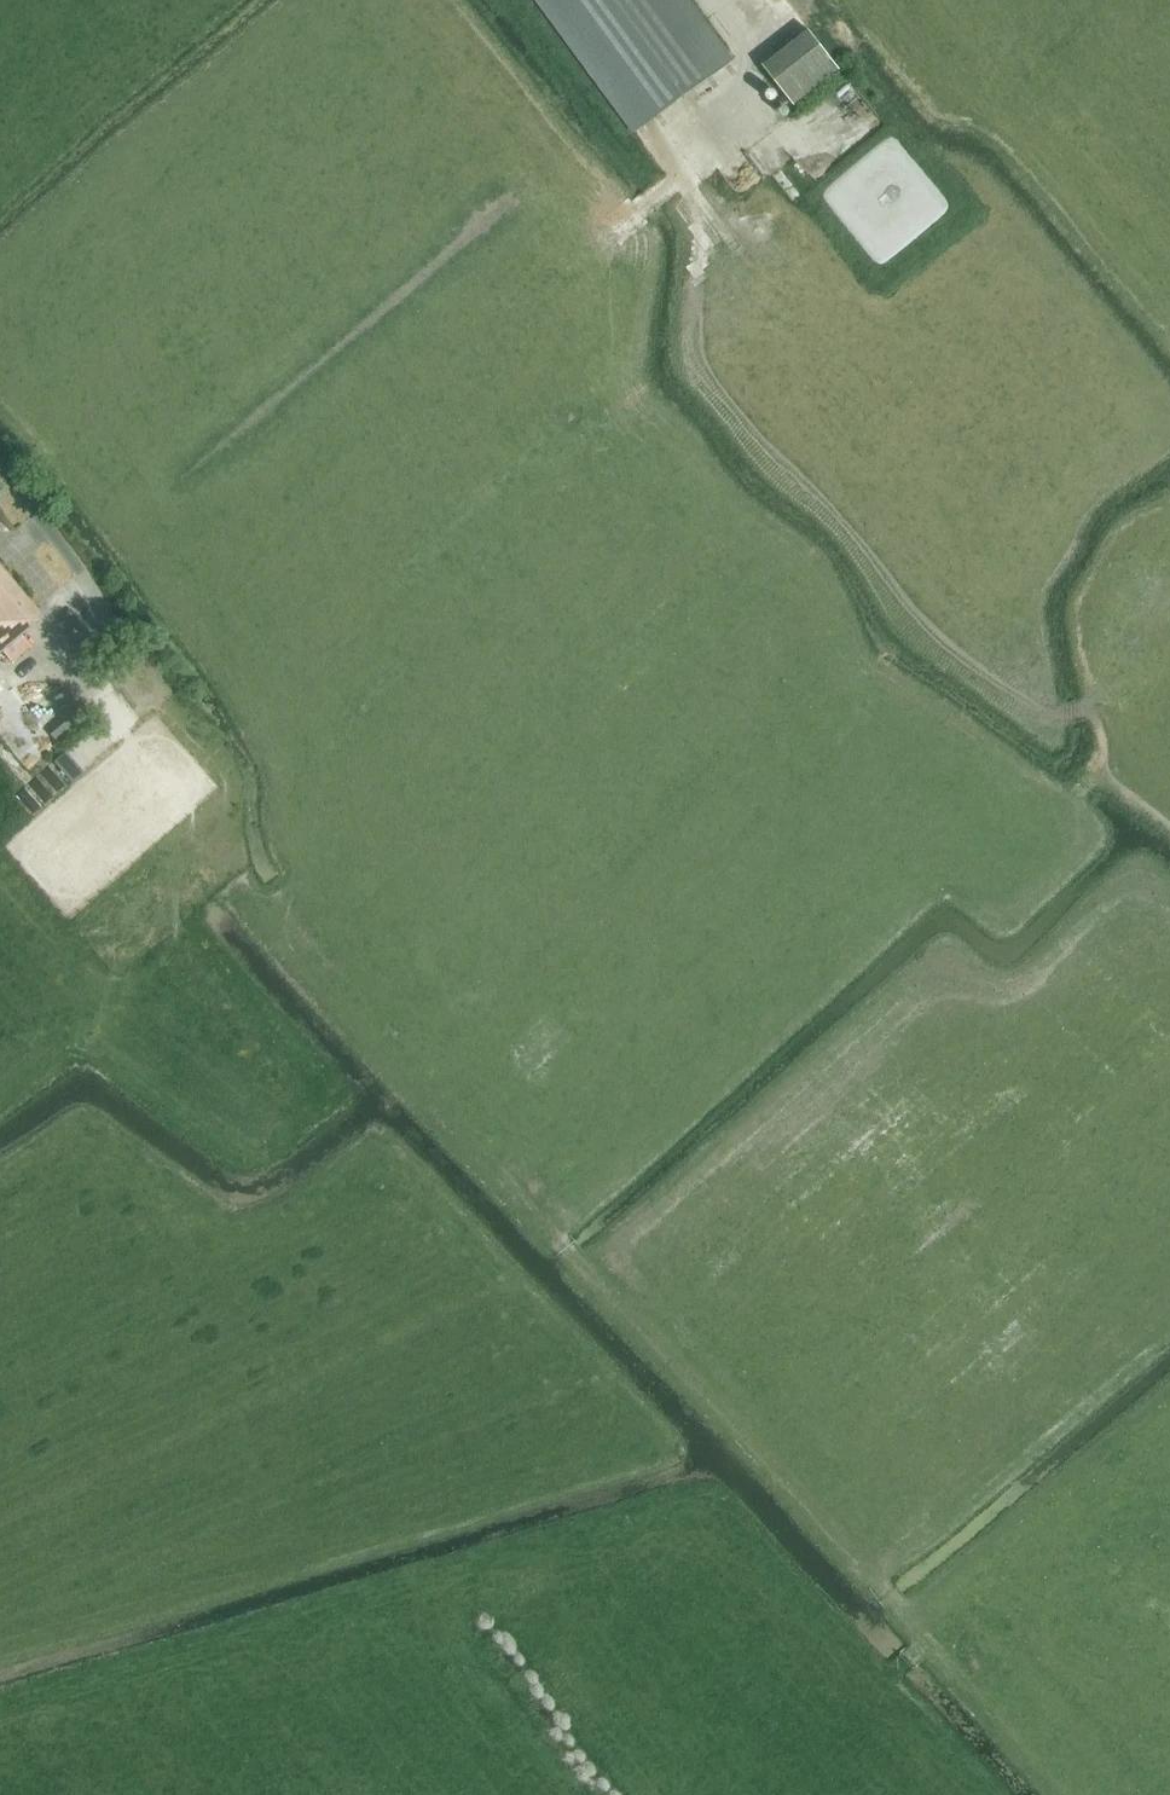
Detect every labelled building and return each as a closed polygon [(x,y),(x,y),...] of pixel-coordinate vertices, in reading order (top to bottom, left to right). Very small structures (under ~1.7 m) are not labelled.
[(636,132),(733,61),(688,0),(539,0),(636,132)] [(794,105),(839,68),(808,31),(763,68),(794,105)] [(797,155),(776,175),(798,199),(819,180),(797,155)] [(42,616),(0,566),(0,652),(1,650),(11,662),(30,646),(20,634),(42,616)]
